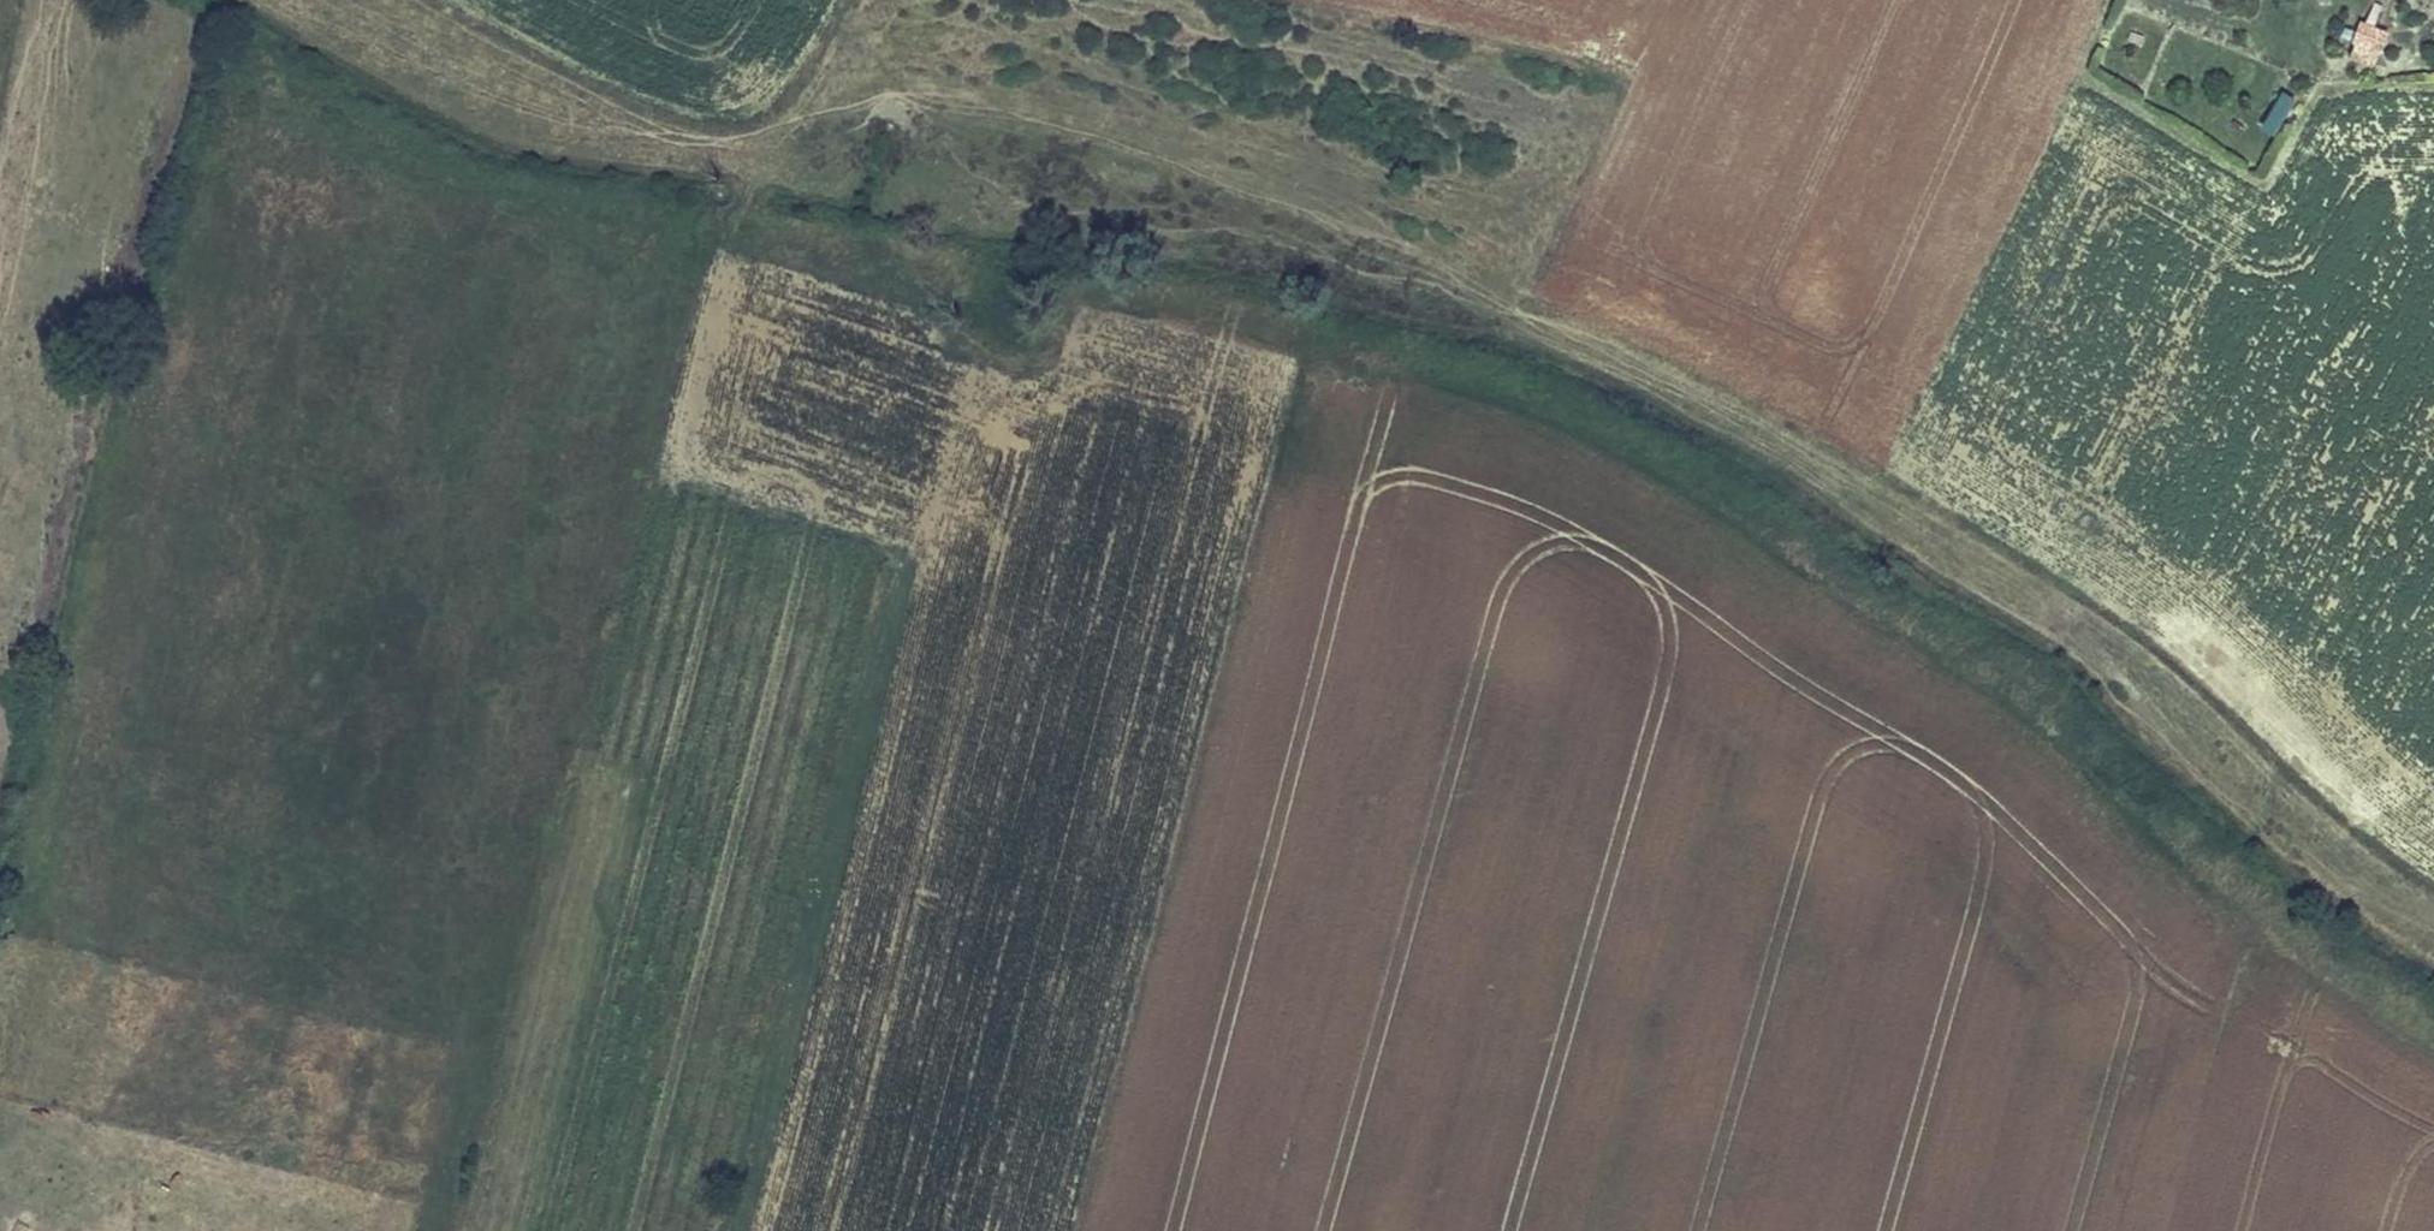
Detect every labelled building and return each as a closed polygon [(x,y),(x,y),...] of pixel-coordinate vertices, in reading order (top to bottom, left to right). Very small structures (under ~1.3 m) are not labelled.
[(2362,16),(2347,54),(2375,64),(2389,27),(2362,16)] [(2278,131),(2295,94),(2279,87),(2263,124),(2278,131)]
